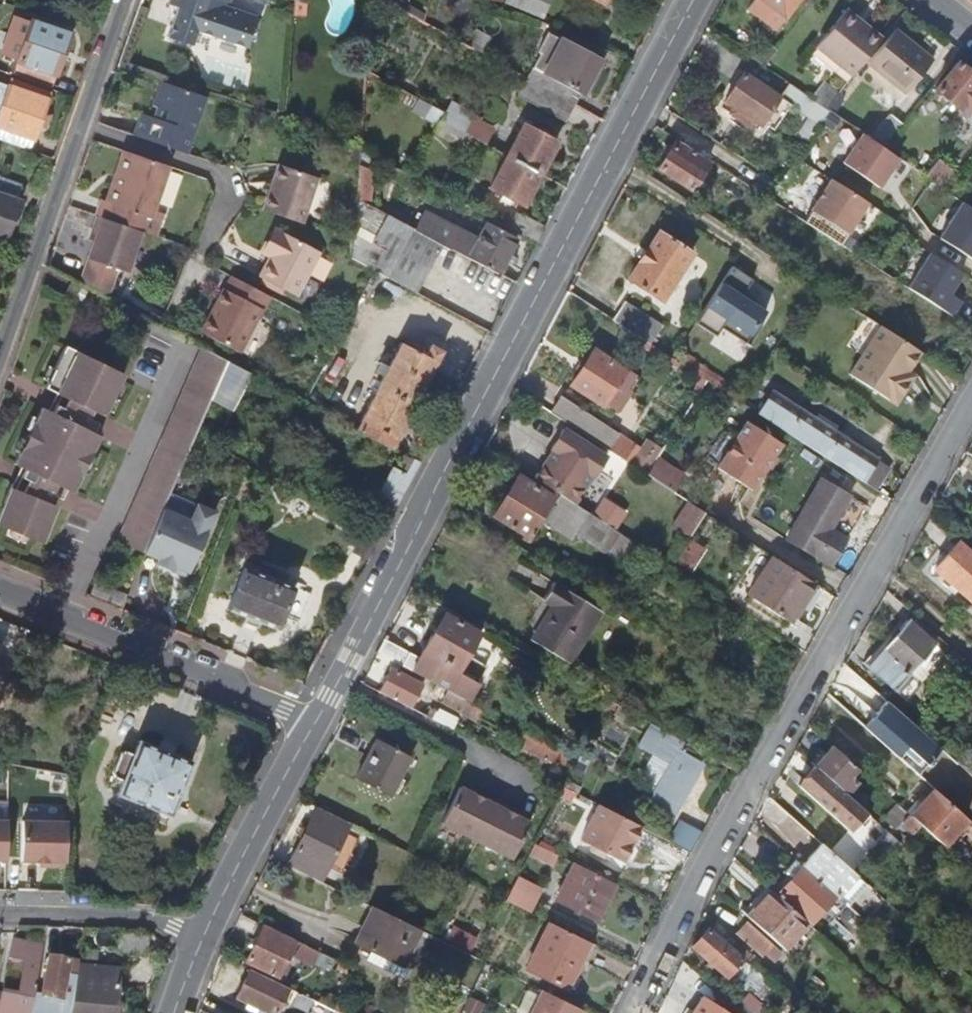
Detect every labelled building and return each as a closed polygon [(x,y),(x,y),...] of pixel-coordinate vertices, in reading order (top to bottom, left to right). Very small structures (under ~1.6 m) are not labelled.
[(228,3),(229,0),(180,0),(178,5),(172,26),(196,34),(197,29),(247,44),(251,33),(254,33),(257,25),(253,23),(256,12),(228,3)] [(307,0),(295,0),(292,26),(305,27),(307,0)] [(549,0),(506,0),(542,16),(549,0)] [(800,0),(758,0),(785,20),(800,0)] [(880,41),(844,12),(814,48),(850,77),(880,41)] [(51,86),(70,33),(31,19),(12,72),(51,86)] [(192,43),(196,34),(172,26),(169,35),(192,43)] [(482,52),(490,38),(474,29),(470,45),(473,47),(482,52)] [(583,93),(601,59),(562,38),(560,40),(549,34),(539,52),(550,59),(543,71),(534,66),(527,77),(574,103),(580,91),(583,93)] [(932,63),(896,34),(869,69),(905,97),(932,63)] [(767,63),(776,50),(766,43),(757,56),(767,63)] [(957,64),(934,92),(958,111),(955,116),(971,130),(971,77),(957,64)] [(758,125),(778,96),(745,73),(725,102),(758,125)] [(50,92),(12,76),(8,83),(0,80),(0,124),(32,137),(38,123),(47,127),(52,112),(43,109),(50,92)] [(178,149),(198,92),(156,77),(148,101),(153,104),(149,115),(141,112),(133,134),(178,149)] [(574,103),(527,77),(517,95),(564,121),(574,103)] [(826,107),(837,94),(822,82),(811,96),(826,107)] [(825,108),(787,83),(778,96),(810,117),(820,125),(830,112),(825,108)] [(442,118),(446,110),(418,95),(411,108),(437,122),(433,129),(462,145),(469,132),(466,131),(442,118)] [(466,131),(476,113),(452,100),(446,110),(442,118),(466,131)] [(486,142),(494,128),(481,121),(483,117),(476,113),(466,131),(469,132),(486,142)] [(883,149),(903,124),(891,115),(870,140),(883,149)] [(807,144),(820,125),(810,117),(797,136),(807,144)] [(541,173),(558,142),(524,123),(507,154),(541,173)] [(870,140),(863,135),(843,164),(879,189),(899,160),(883,149),(870,140)] [(497,148),(499,143),(493,140),(490,144),(497,148)] [(692,190),(710,161),(677,140),(658,168),(692,190)] [(502,151),(505,146),(499,143),(497,148),(502,151)] [(154,211),(169,166),(125,151),(117,174),(119,176),(115,185),(113,185),(108,201),(103,199),(96,216),(142,233),(153,237),(161,214),(154,211)] [(524,204),(541,173),(507,154),(490,186),(524,204)] [(937,187),(948,171),(935,162),(924,178),(937,187)] [(304,220),(319,177),(280,163),(274,180),(277,181),(274,192),(270,190),(264,207),(304,220)] [(373,187),(375,170),(360,163),(357,196),(371,203),(373,187)] [(20,199),(18,198),(23,185),(0,177),(0,237),(6,239),(20,199)] [(867,203),(830,179),(810,211),(846,234),(867,203)] [(418,292),(443,243),(417,229),(371,203),(357,196),(352,257),(374,269),(418,292)] [(962,204),(938,239),(970,259),(971,257),(971,211),(962,204)] [(499,274),(517,240),(489,224),(481,239),(427,211),(417,229),(443,243),(499,274)] [(127,272),(142,233),(96,216),(91,232),(96,235),(87,258),(90,259),(81,282),(82,282),(113,299),(124,271),(127,272)] [(300,296),(324,252),(281,230),(268,254),(273,256),(263,276),(300,296)] [(662,301),(692,254),(660,232),(629,280),(662,301)] [(906,288),(950,316),(960,301),(948,294),(960,274),(928,253),(906,288)] [(733,268),(697,325),(717,338),(723,329),(747,345),(767,313),(753,304),(756,300),(745,293),(753,280),(733,268)] [(241,350),(263,308),(266,309),(273,296),(234,275),(227,288),(226,288),(203,330),(241,350)] [(73,301),(82,282),(81,282),(73,277),(63,295),(73,301)] [(160,307),(147,301),(143,308),(156,314),(160,307)] [(653,322),(625,303),(613,321),(642,340),(653,322)] [(899,381),(906,371),(918,351),(879,326),(848,374),(893,404),(905,385),(899,381)] [(394,447),(446,351),(432,344),(427,355),(403,342),(390,367),(382,363),(376,372),(385,377),(358,428),(394,447)] [(92,451),(94,453),(104,434),(97,430),(101,423),(90,417),(94,410),(104,415),(125,373),(67,344),(46,386),(60,393),(52,410),(40,404),(34,415),(40,418),(25,449),(19,448),(13,460),(25,466),(15,485),(11,483),(0,511),(0,524),(13,530),(15,527),(23,531),(22,533),(40,541),(59,503),(54,499),(58,492),(67,497),(72,488),(76,490),(86,469),(83,468),(92,451)] [(211,395),(226,358),(203,346),(119,539),(124,542),(146,552),(164,507),(211,395)] [(630,395),(639,380),(595,350),(571,385),(608,410),(611,405),(624,414),(635,398),(630,395)] [(235,405),(251,371),(226,358),(211,395),(235,405)] [(905,385),(912,375),(906,371),(899,381),(905,385)] [(760,373),(741,402),(756,412),(775,383),(760,373)] [(891,471),(772,394),(758,415),(799,441),(878,492),(891,471)] [(637,446),(562,397),(552,414),(605,448),(627,462),(637,446)] [(752,491),(780,443),(746,421),(717,469),(752,491)] [(573,503),(605,455),(564,429),(551,448),(552,451),(535,478),(565,498),(573,503)] [(637,457),(652,466),(658,457),(663,449),(648,440),(637,457)] [(630,464),(640,448),(637,446),(627,462),(630,464)] [(652,466),(647,475),(676,493),(687,476),(658,457),(652,466)] [(530,537),(553,497),(518,475),(494,516),(530,537)] [(832,532),(852,500),(824,481),(787,539),(830,568),(848,541),(832,532)] [(573,503),(565,498),(557,510),(580,525),(575,533),(626,566),(639,545),(612,528),(592,515),(573,503)] [(612,528),(622,511),(603,499),(592,515),(612,528)] [(191,570),(216,510),(198,502),(191,518),(164,507),(146,552),(161,558),(159,562),(175,569),(177,564),(191,570)] [(687,540),(704,513),(687,502),(670,529),(687,540)] [(704,513),(687,540),(702,550),(719,523),(704,513)] [(702,550),(687,540),(675,560),(691,570),(703,551),(702,550)] [(958,542),(934,568),(971,601),(971,555),(958,542)] [(159,562),(161,558),(146,552),(142,560),(157,567),(159,562)] [(788,622),(813,584),(773,557),(748,596),(788,622)] [(191,570),(177,564),(175,569),(189,575),(191,570)] [(279,629),(296,587),(246,567),(228,609),(279,629)] [(110,604),(116,591),(93,582),(87,595),(110,604)] [(571,665),(601,612),(556,584),(547,600),(558,607),(536,644),(571,665)] [(468,655),(479,634),(443,613),(418,658),(385,639),(377,653),(447,690),(464,699),(483,664),(468,655)] [(909,675),(935,646),(906,621),(879,651),(880,652),(870,664),(899,690),(908,698),(920,685),(909,675)] [(9,637),(0,634),(0,663),(9,637)] [(945,655),(935,646),(909,675),(920,685),(945,655)] [(964,661),(952,649),(946,656),(959,667),(964,661)] [(411,708),(423,685),(392,668),(380,693),(411,708)] [(464,699),(447,690),(440,702),(475,722),(482,710),(464,699)] [(458,720),(436,709),(431,718),(452,730),(458,720)] [(653,754),(665,732),(648,723),(636,746),(653,754)] [(516,727),(509,741),(561,768),(568,753),(516,727)] [(670,814),(700,763),(680,750),(684,743),(665,732),(653,754),(668,763),(655,787),(647,802),(670,814)] [(171,814),(193,761),(139,739),(134,753),(124,748),(119,751),(111,770),(113,775),(123,779),(117,793),(171,814)] [(394,797),(413,758),(377,739),(356,777),(394,797)] [(855,768),(831,747),(814,767),(838,788),(844,794),(855,781),(849,776),(855,768)] [(655,787),(668,763),(653,754),(645,767),(646,781),(655,787)] [(965,754),(956,764),(971,778),(971,760),(965,754)] [(844,794),(838,788),(814,767),(797,786),(848,832),(865,812),(844,794)] [(520,817),(509,811),(511,807),(483,792),(481,798),(469,792),(460,787),(442,823),(511,859),(529,822),(520,817)] [(481,798),(483,792),(472,787),(469,792),(481,798)] [(576,793),(563,787),(559,795),(573,801),(576,793)] [(966,819),(933,790),(909,817),(919,825),(942,846),(966,819)] [(786,813),(771,800),(761,811),(780,828),(790,817),(786,813)] [(895,804),(881,819),(894,831),(899,826),(910,835),(919,825),(909,817),(895,804)] [(624,861),(641,827),(598,805),(581,839),(624,861)] [(523,813),(511,807),(509,811),(520,817),(523,813)] [(322,881),(350,824),(317,808),(288,865),(322,881)] [(67,819),(23,819),(23,858),(39,859),(50,859),(50,864),(66,864),(67,819)] [(690,852),(700,834),(678,822),(669,841),(690,852)] [(889,850),(897,840),(884,829),(876,838),(889,850)] [(538,848),(553,855),(555,849),(540,842),(538,848)] [(837,898),(856,877),(846,868),(821,845),(802,867),(834,896),(837,898)] [(533,846),(528,855),(552,866),(557,857),(553,855),(538,848),(533,846)] [(786,876),(791,880),(802,867),(797,863),(786,876)] [(595,921),(614,885),(573,864),(555,900),(595,921)] [(834,896),(802,867),(791,880),(776,897),(803,921),(808,925),(834,896)] [(526,912),(537,891),(516,880),(505,901),(526,912)] [(493,895),(477,887),(472,898),(487,906),(493,895)] [(779,948),(803,921),(776,897),(767,889),(756,903),(759,906),(747,920),(779,948)] [(857,905),(852,911),(866,924),(872,918),(857,905)] [(404,965),(421,930),(390,915),(373,906),(356,941),(372,949),(404,965)] [(762,953),(770,944),(744,920),(733,931),(760,955),(762,953)] [(565,987),(587,942),(550,923),(528,968),(565,987)] [(278,976),(296,940),(263,924),(246,960),(278,976)] [(757,969),(709,927),(693,946),(726,976),(729,973),(742,986),(746,982),(757,969)] [(43,947),(12,940),(9,959),(25,962),(18,994),(3,992),(0,1007),(0,1012),(30,1012),(34,995),(43,947)] [(335,959),(301,943),(295,956),(329,971),(335,959)] [(771,961),(779,952),(770,944),(762,953),(771,961)] [(404,965),(372,949),(367,958),(404,976),(409,967),(404,965)] [(79,963),(50,958),(42,996),(34,995),(30,1012),(69,1012),(71,1006),(78,964),(79,963)] [(119,968),(78,964),(71,1006),(83,1007),(83,1012),(115,1012),(119,968)] [(288,987),(250,969),(237,996),(272,1012),(276,1012),(288,987)] [(769,1002),(780,989),(757,969),(746,982),(769,1002)] [(583,1011),(539,989),(527,1012),(582,1012),(583,1011)] [(293,1004),(311,1012),(340,1012),(298,993),(293,1004)] [(701,997),(691,1012),(727,1012),(701,997)]
